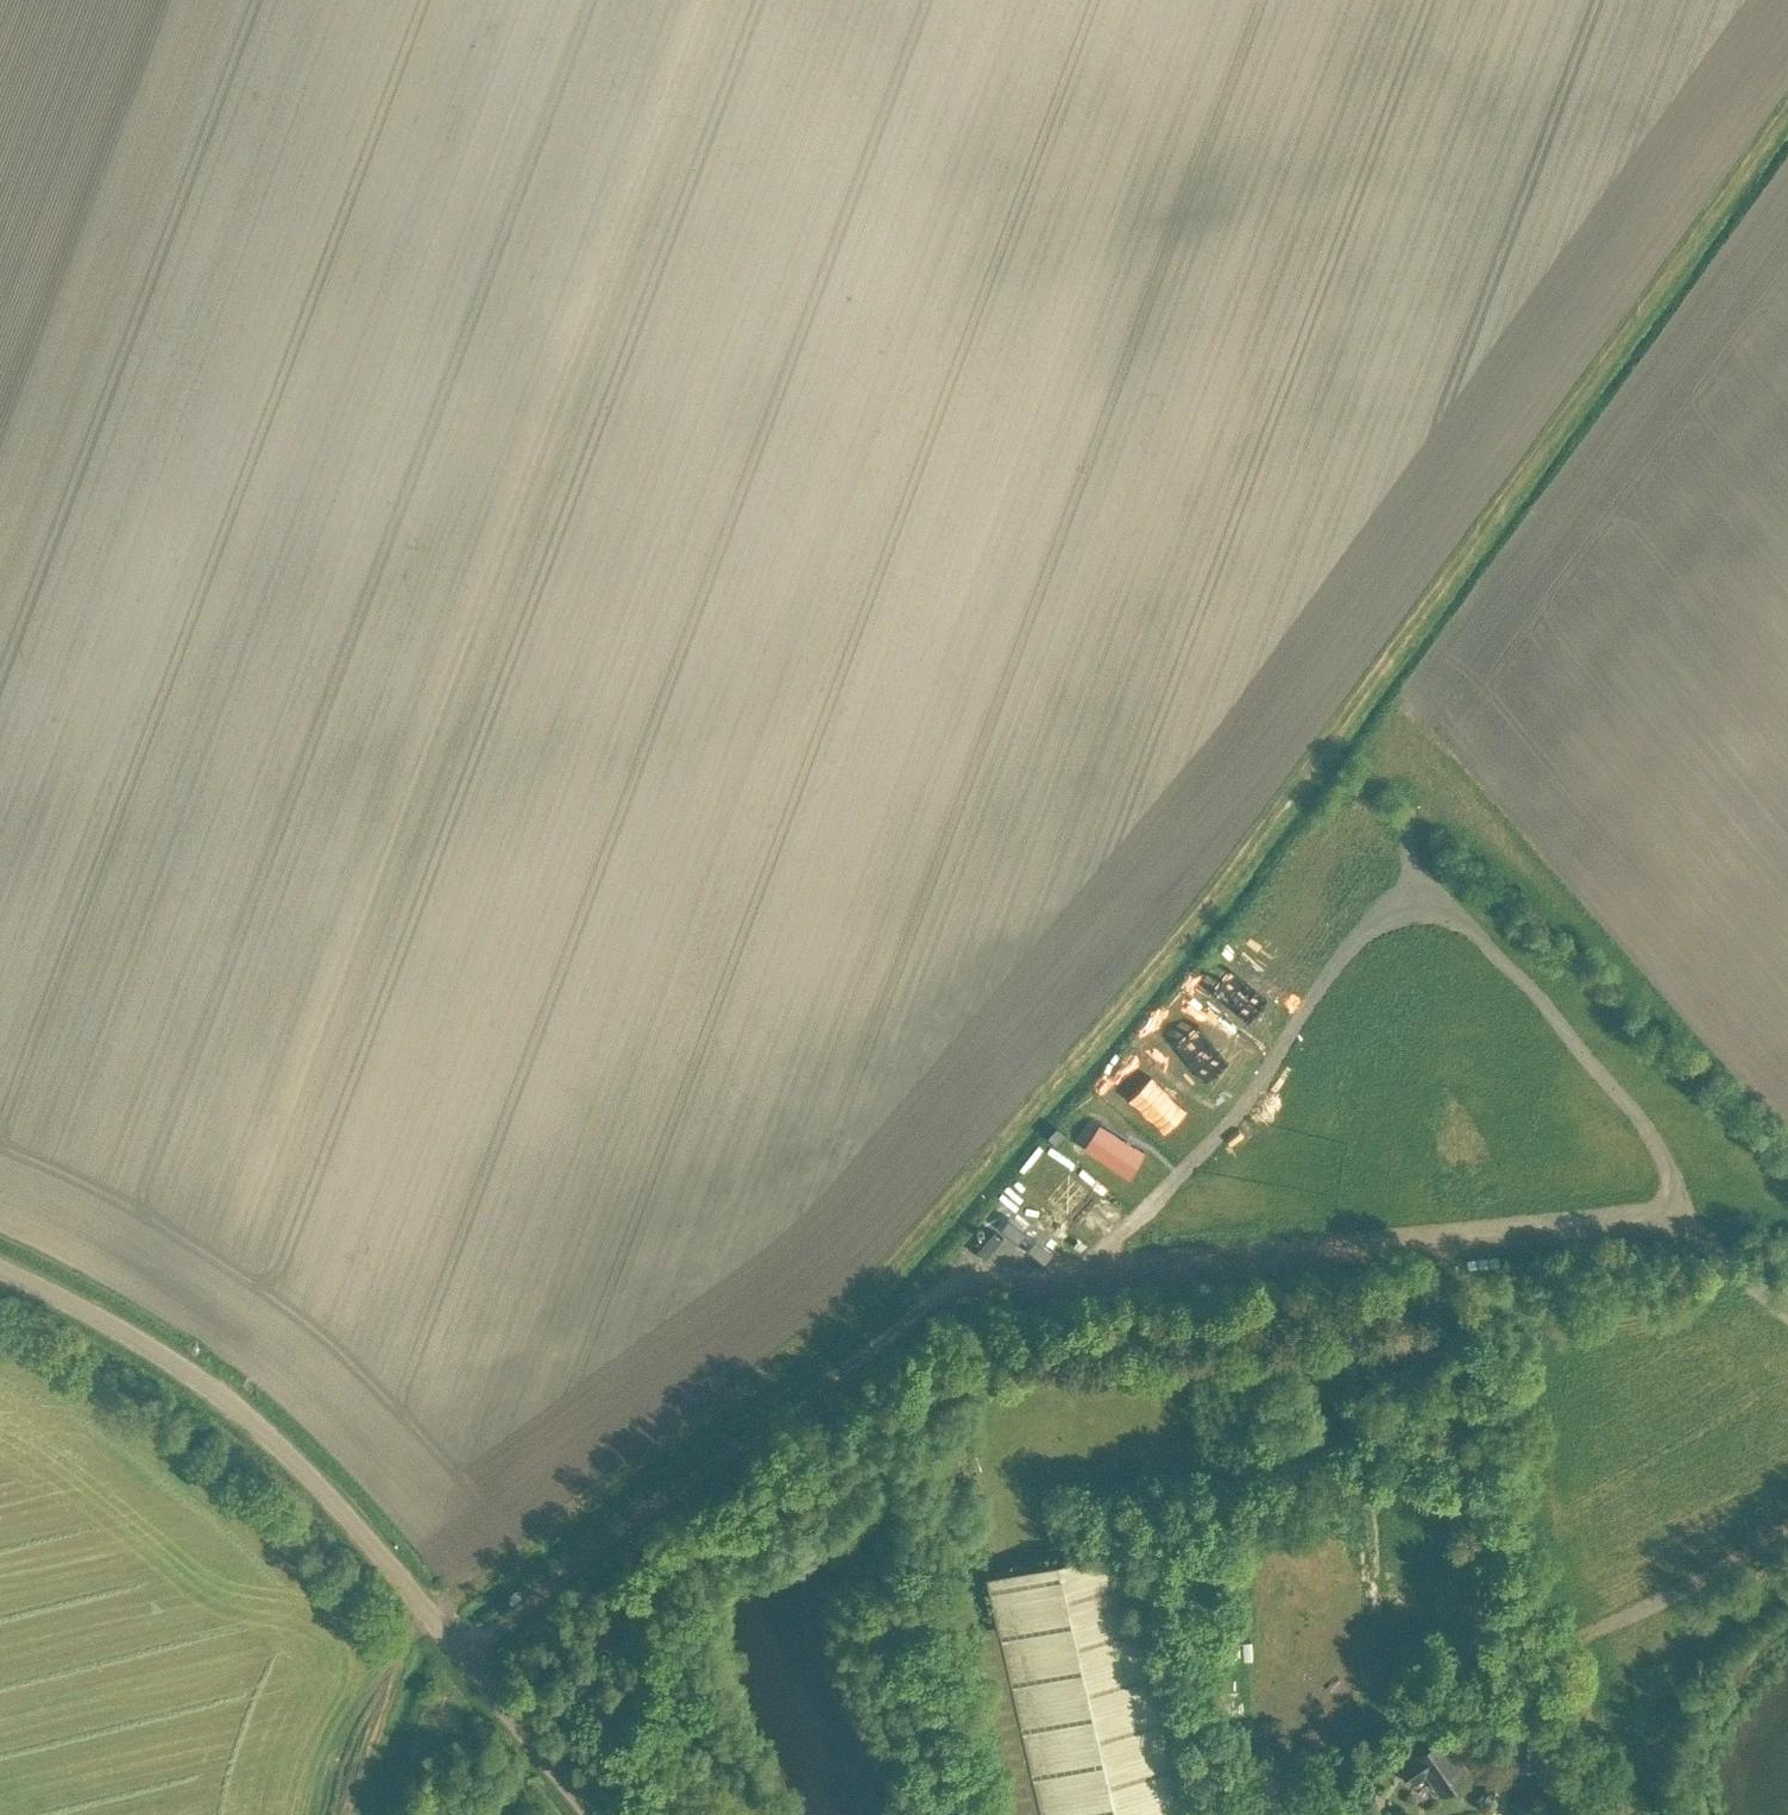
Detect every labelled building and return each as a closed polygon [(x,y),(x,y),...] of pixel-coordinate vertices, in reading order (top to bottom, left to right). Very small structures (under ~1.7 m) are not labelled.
[(1061,1179),(1068,1171),(1046,1149),(1038,1158),(1061,1179)] [(1035,1237),(1026,1248),(1045,1263),(1054,1252),(1035,1237)] [(1198,1814),(1131,1537),(1068,1553),(1056,1556),(986,1573),(985,1573),(998,1624),(965,1632),(1010,1814),(1195,1814),(1198,1814)] [(1520,1693),(1505,1694),(1506,1712),(1521,1711),(1520,1693)] [(1443,1732),(1398,1764),(1412,1784),(1426,1774),(1441,1795),(1472,1773),(1443,1732)] [(1359,1786),(1355,1803),(1370,1806),(1374,1789),(1359,1786)]
